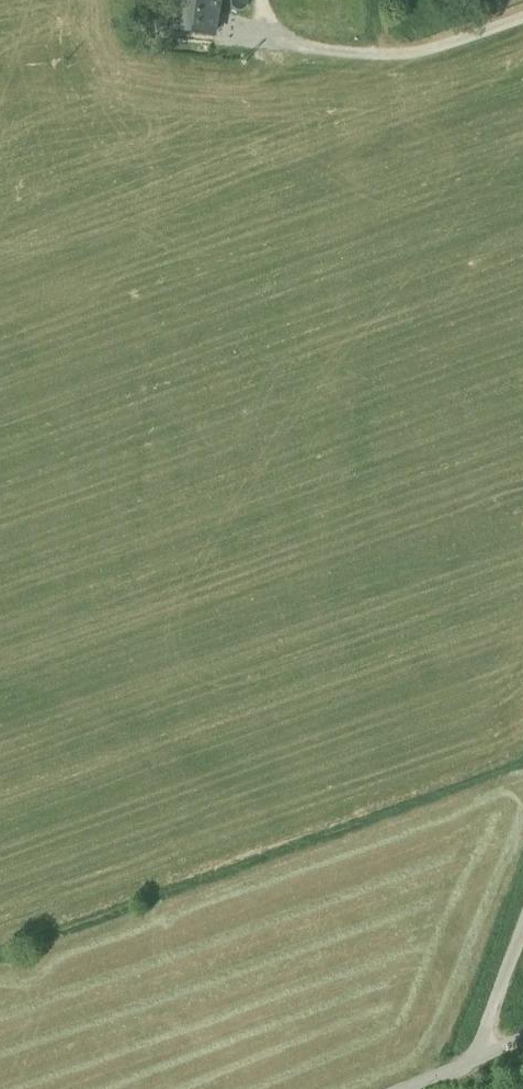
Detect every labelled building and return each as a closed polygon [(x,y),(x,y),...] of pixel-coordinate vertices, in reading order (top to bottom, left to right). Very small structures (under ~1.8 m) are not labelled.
[(213,35),(218,0),(174,0),(170,29),(213,35)]
